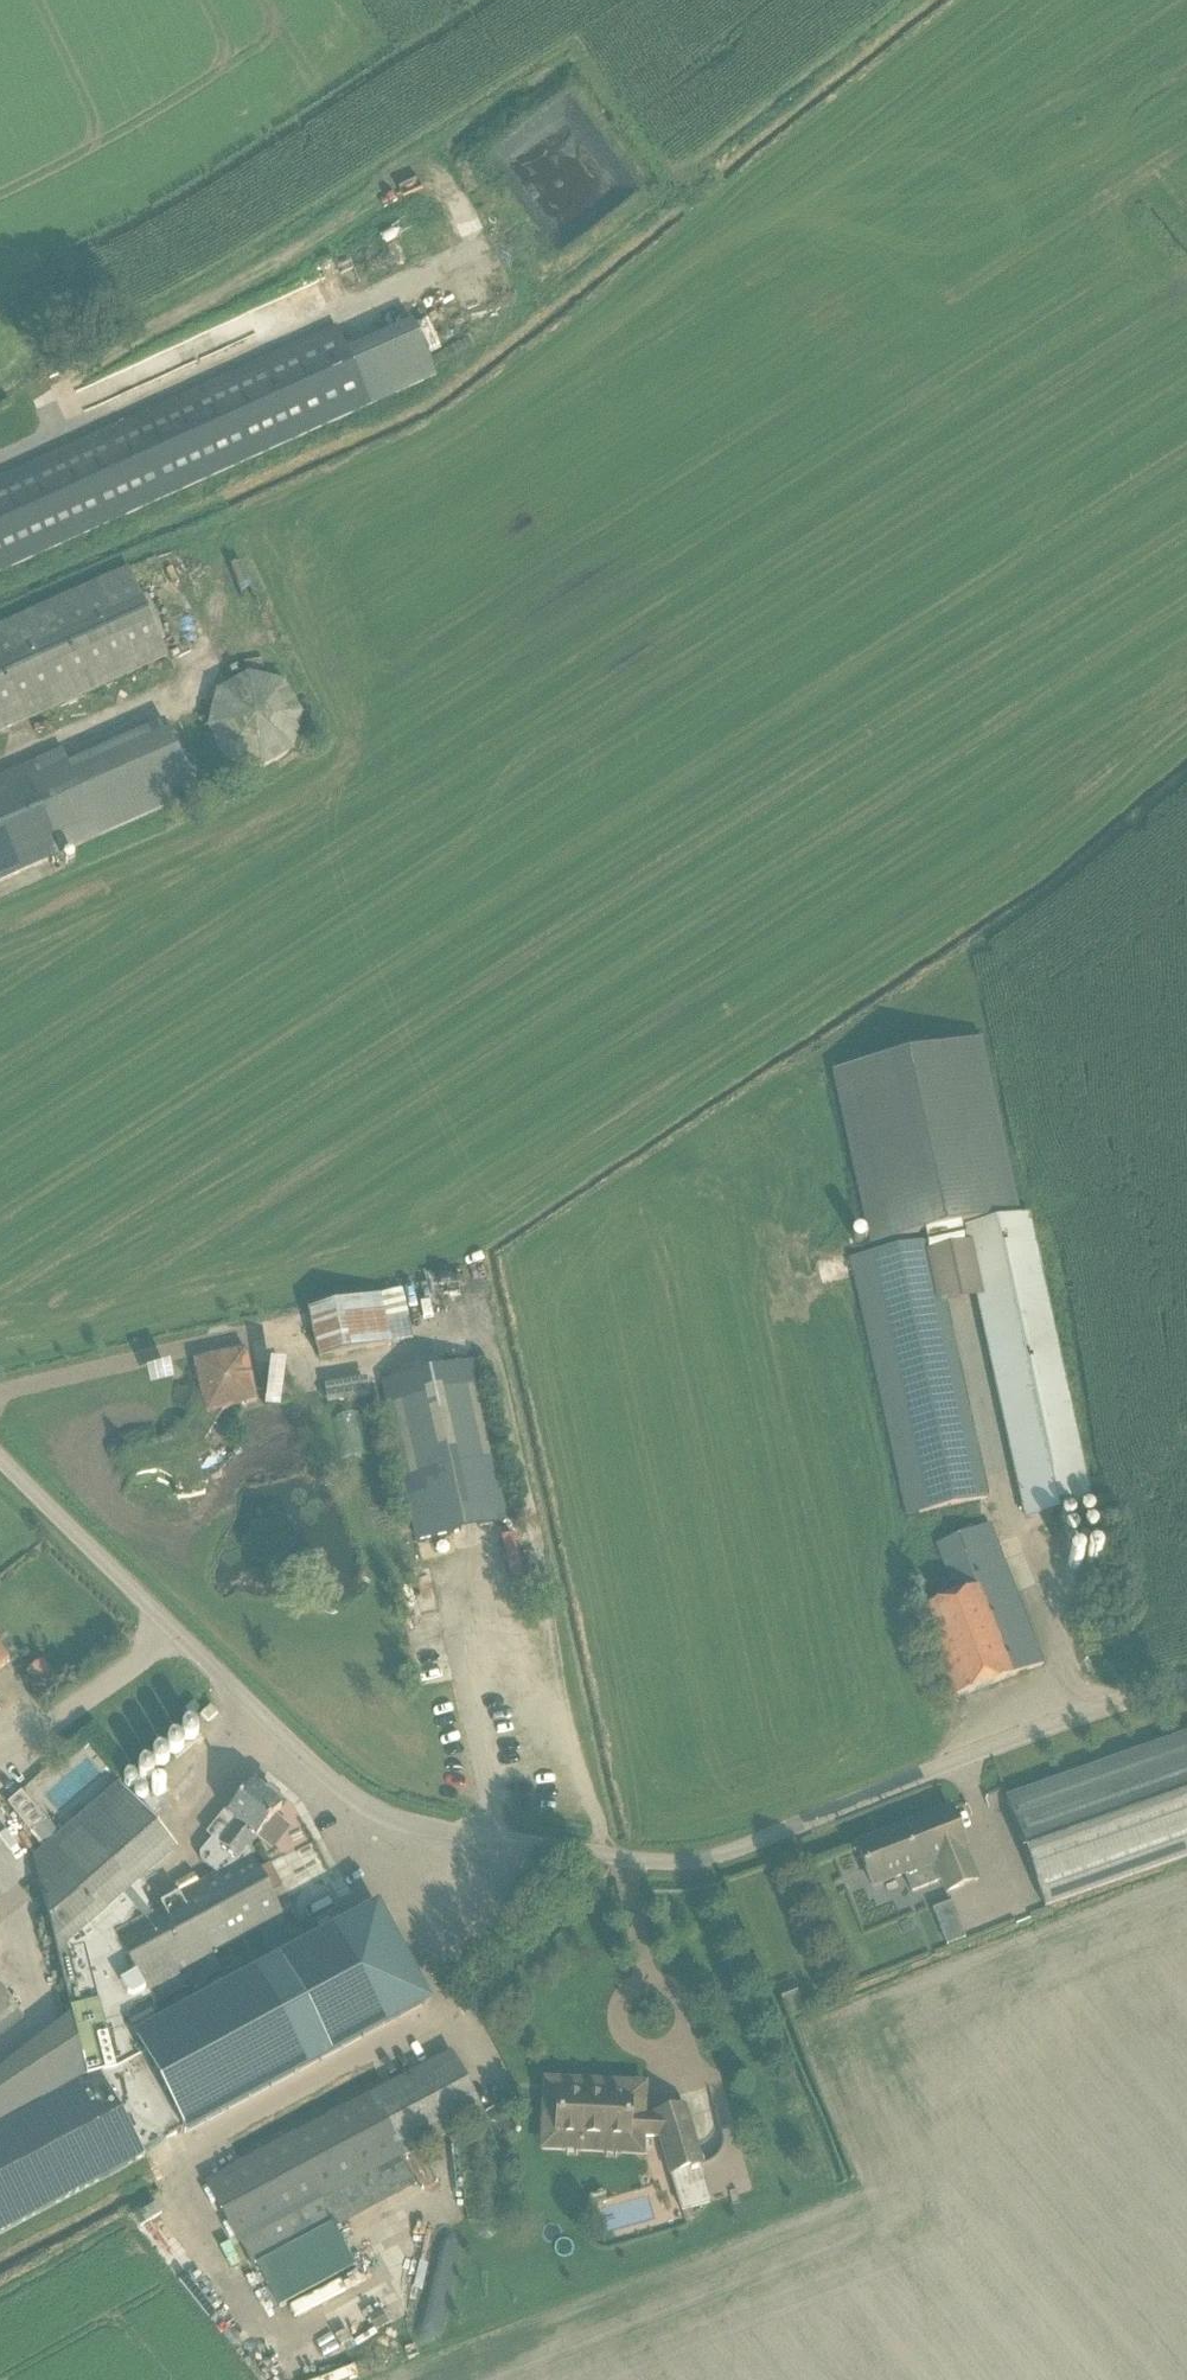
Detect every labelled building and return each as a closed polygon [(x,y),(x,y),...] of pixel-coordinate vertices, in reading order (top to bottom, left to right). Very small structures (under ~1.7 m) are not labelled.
[(316,336),(0,479),(0,573),(371,406),(343,343),(336,327),(316,336)] [(161,645),(126,567),(0,624),(0,731),(166,656),(161,645)] [(246,670),(211,691),(201,730),(221,765),(260,777),(296,755),(306,716),(286,680),(246,670)] [(93,835),(194,791),(164,724),(63,770),(55,751),(0,776),(0,879),(93,835)] [(831,1073),(868,1243),(923,1231),(925,1242),(931,1240),(934,1251),(963,1245),(960,1228),(958,1223),(1018,1211),(981,1041),(831,1073)] [(1090,1500),(1027,1213),(960,1228),(963,1245),(1022,1515),(1090,1500)] [(989,1499),(934,1251),(931,1240),(925,1242),(859,1256),(916,1514),(989,1499)] [(390,1344),(379,1295),(305,1311),(316,1360),(390,1344)] [(172,1479),(176,1497),(226,1478),(220,1461),(218,1459),(203,1441),(223,1410),(256,1403),(245,1350),(194,1362),(200,1394),(174,1436),(152,1441),(134,1476),(158,1470),(172,1479)] [(479,1383),(384,1404),(401,1480),(495,1459),(479,1383)] [(338,1455),(358,1455),(358,1413),(337,1413),(338,1455)] [(430,1491),(440,1533),(451,1531),(441,1489),(430,1491)] [(1043,1665),(1034,1643),(988,1524),(937,1544),(959,1599),(915,1616),(948,1702),(1043,1665)] [(42,1660),(26,1672),(39,1689),(55,1677),(42,1660)] [(1006,1799),(1044,1908),(1186,1857),(1186,1734),(1006,1799)] [(0,2124),(0,2235),(143,2158),(141,2154),(183,2132),(136,2043),(164,2028),(152,2007),(114,1937),(152,1916),(141,1894),(145,1890),(140,1883),(175,1852),(146,1819),(157,1810),(148,1800),(150,1797),(130,1774),(112,1790),(60,1836),(45,1848),(31,1860),(71,2017),(86,2077),(0,2124)] [(152,1916),(114,1937),(152,2007),(196,1983),(199,1989),(208,1985),(204,1979),(219,1971),(227,1984),(272,1960),(257,1932),(276,1922),(283,1918),(269,1893),(258,1871),(250,1857),(246,1853),(257,1839),(281,1809),(276,1804),(277,1800),(269,1793),(265,1795),(252,1785),(229,1814),(226,1811),(206,1835),(212,1840),(200,1856),(200,1863),(216,1876),(204,1883),(183,1894),(160,1907),(161,1911),(152,1916)] [(911,1894),(940,1883),(945,1896),(978,1883),(950,1811),(856,1847),(872,1888),(904,1876),(911,1894)] [(932,1909),(945,1945),(967,1937),(953,1901),(932,1909)] [(164,2028),(136,2043),(183,2132),(184,2134),(425,2004),(377,1913),(276,1967),(224,1995),(164,2028)] [(774,1990),(782,2013),(793,2008),(784,1985),(774,1990)] [(23,2018),(0,1990),(0,2036),(23,2018)] [(0,2072),(0,2124),(86,2077),(71,2017),(0,2072)] [(203,2184),(236,2246),(240,2244),(320,2201),(481,2115),(448,2054),(203,2184)] [(629,2118),(630,2100),(558,2096),(556,2137),(659,2139),(670,2175),(700,2167),(683,2108),(653,2117),(653,2119),(629,2118)] [(240,2244),(253,2268),(333,2225),(320,2201),(240,2244)] [(446,2237),(435,2276),(452,2281),(464,2242),(446,2237)] [(444,2338),(446,2311),(416,2309),(413,2336),(444,2338)]
